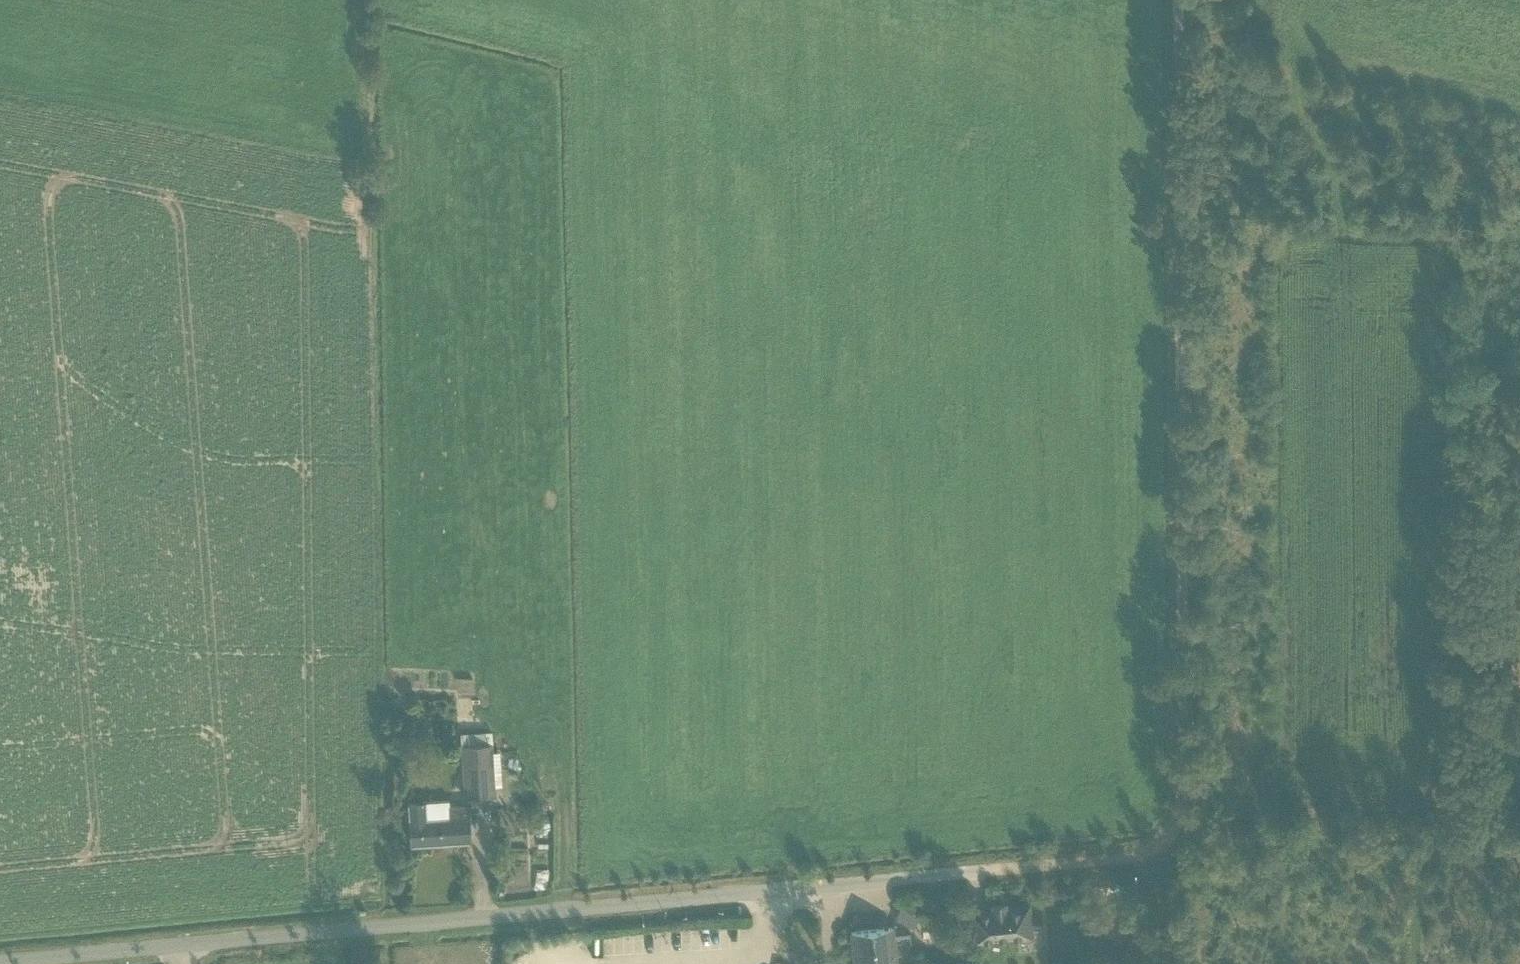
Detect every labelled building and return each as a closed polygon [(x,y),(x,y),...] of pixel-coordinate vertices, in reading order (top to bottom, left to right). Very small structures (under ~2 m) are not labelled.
[(461,734),(465,798),(495,796),(491,732),(461,734)] [(408,803),(410,825),(411,845),(470,842),(468,805),(449,807),(449,800),(425,802),(408,803)] [(990,908),(968,910),(972,946),(1034,939),(1030,904),(1007,906),(1006,901),(990,903),(990,908)] [(899,907),(894,918),(905,924),(910,913),(899,907)] [(895,954),(900,953),(904,952),(907,950),(909,946),(910,942),(909,935),(894,936),(893,928),(851,932),(853,952),(854,963),(896,963),(895,954)] [(959,963),(971,963),(970,954),(958,955),(959,963)]
